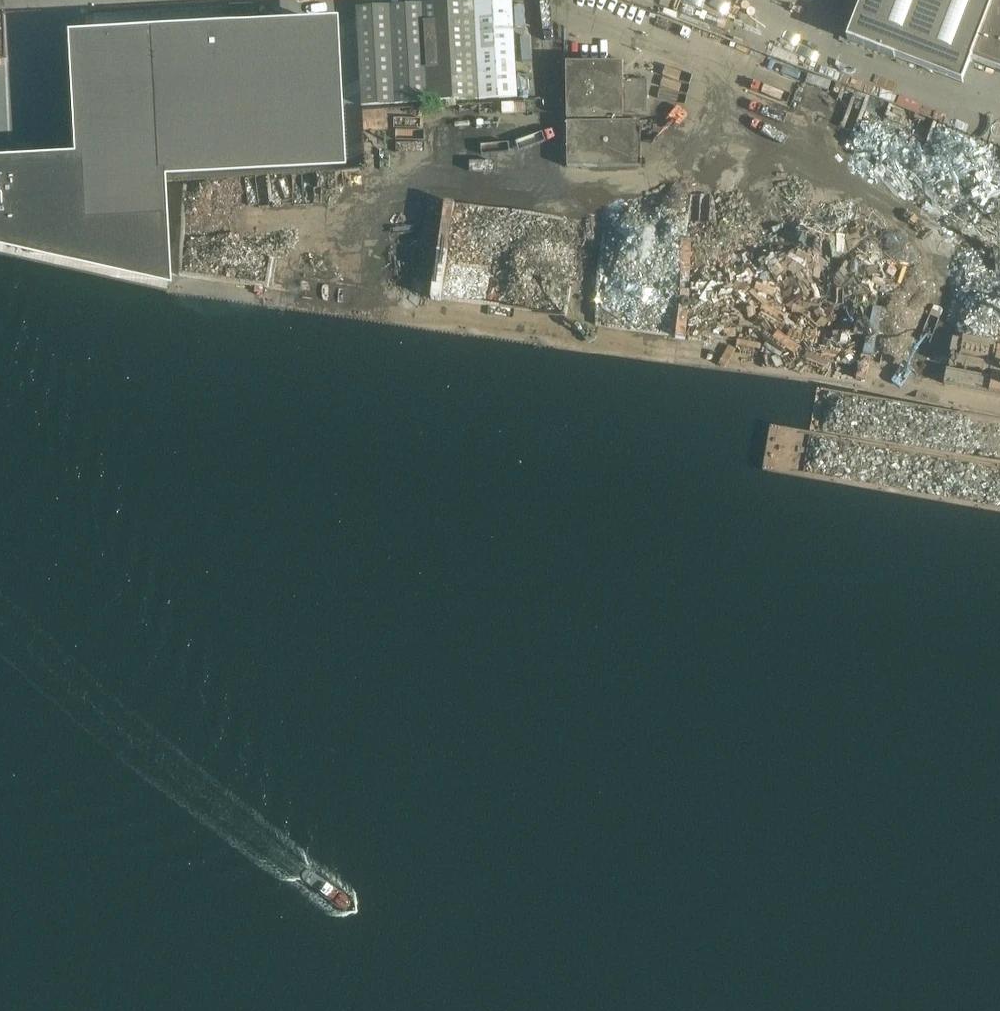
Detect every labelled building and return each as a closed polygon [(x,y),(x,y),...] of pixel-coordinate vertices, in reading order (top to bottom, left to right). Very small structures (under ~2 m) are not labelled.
[(512,0),(474,2),(479,100),(518,98),(512,0)] [(999,72),(999,0),(863,0),(848,39),(963,83),(971,61),(999,72)] [(474,2),(435,4),(440,102),(479,100),(474,2)] [(435,4),(396,6),(401,104),(440,102),(435,4)] [(231,34),(155,38),(162,174),(342,164),(335,28),(255,33),(255,26),(254,5),(230,6),(231,27),(231,34)] [(401,104),(396,6),(357,8),(362,106),(401,104)] [(79,42),(89,224),(164,220),(157,87),(153,8),(94,11),(95,42),(79,42)] [(568,166),(642,167),(641,122),(580,123),(580,119),(597,119),(597,115),(648,115),(648,80),(623,80),(623,63),(568,63),(568,60),(567,60),(567,97),(568,166)] [(85,212),(83,164),(58,165),(61,214),(85,212)]
